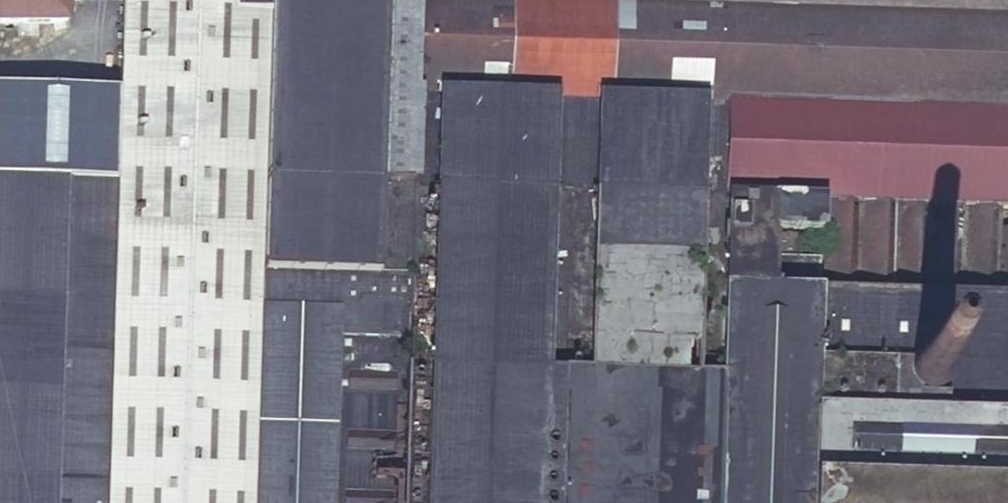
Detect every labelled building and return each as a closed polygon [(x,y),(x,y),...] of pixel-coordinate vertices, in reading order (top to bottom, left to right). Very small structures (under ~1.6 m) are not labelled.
[(64,38),(66,15),(81,15),(88,12),(93,7),(95,3),(95,0),(0,0),(0,36),(64,38)] [(118,53),(109,181),(98,502),(252,502),(264,29),(265,0),(122,0),(118,53)] [(264,29),(252,502),(1007,502),(1007,0),(265,0),(264,29)] [(109,181),(0,177),(0,502),(98,502),(109,181)]
